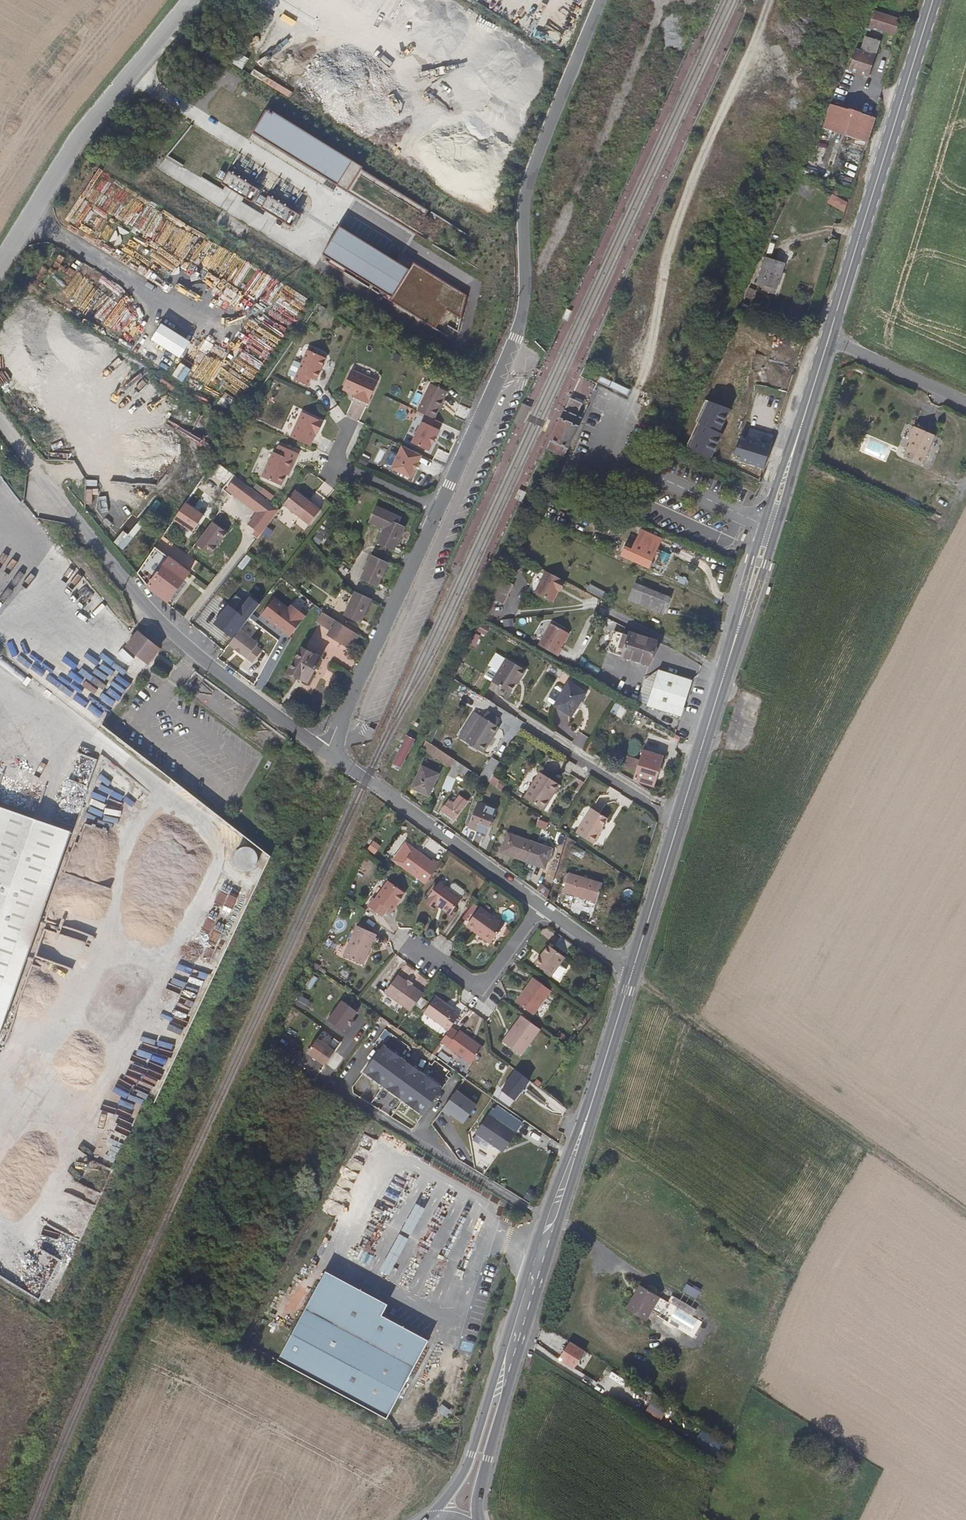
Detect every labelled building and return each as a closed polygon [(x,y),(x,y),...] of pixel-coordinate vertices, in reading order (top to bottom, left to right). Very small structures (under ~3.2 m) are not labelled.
[(894,36),(898,23),(874,15),(870,27),(894,36)] [(873,64),(879,43),(865,38),(860,53),(854,50),(853,53),(847,72),(868,79),(873,64)] [(316,109),(339,123),(347,109),(324,95),(316,109)] [(863,150),(872,119),(832,106),(810,177),(850,191),(863,150)] [(267,112),(253,134),(349,193),(362,170),(364,168),(275,114),(274,116),(267,112)] [(428,211),(362,170),(349,193),(415,233),(417,231),(435,242),(433,245),(463,263),(470,251),(461,245),(467,234),(436,215),(433,219),(426,215),(428,211)] [(844,212),(847,203),(830,196),(827,206),(844,212)] [(411,271),(341,228),(324,255),(331,259),(329,262),(344,272),(346,269),(394,298),(411,271)] [(757,286),(779,291),(786,259),(763,254),(757,286)] [(411,271),(394,298),(392,300),(436,329),(447,310),(462,318),(467,296),(415,265),(411,271)] [(162,318),(150,338),(180,356),(193,337),(162,318)] [(315,382),(325,360),(306,352),(292,382),(306,389),(310,381),(315,382)] [(367,407),(377,384),(350,372),(341,392),(353,397),(352,400),(367,407)] [(433,422),(447,394),(430,386),(416,414),(427,419),(429,420),(433,422)] [(571,395),(566,406),(574,410),(583,414),(588,403),(571,395)] [(471,411),(475,403),(469,400),(464,408),(471,411)] [(523,423),(531,404),(522,401),(515,420),(523,423)] [(691,451),(702,429),(698,427),(705,409),(693,403),(692,405),(674,443),(691,451)] [(572,439),(580,423),(579,422),(570,418),(562,414),(558,423),(555,431),(552,437),(547,449),(565,456),(572,439)] [(318,434),(321,425),(299,416),(288,441),(308,450),(315,433),(318,434)] [(431,448),(442,426),(433,422),(429,420),(427,419),(424,426),(420,424),(410,445),(427,454),(430,448),(431,448)] [(923,469),(937,439),(916,429),(909,444),(912,447),(906,460),(923,469)] [(762,470),(770,448),(738,439),(733,455),(739,457),(738,462),(762,470)] [(290,473),(297,456),(277,448),(275,456),(272,455),(260,480),(280,489),(287,472),(290,473)] [(421,457),(402,448),(397,459),(392,469),(391,471),(411,480),(414,473),(415,473),(420,464),(418,464),(421,457)] [(386,466),(392,469),(397,459),(390,456),(386,466)] [(256,504),(211,469),(204,479),(249,515),(256,504)] [(226,497),(202,480),(196,490),(236,519),(224,536),(224,537),(229,540),(231,542),(249,515),(228,498),(226,497)] [(308,527),(319,512),(293,493),(292,494),(282,507),(308,527)] [(278,514),(260,499),(256,504),(249,515),(267,528),(278,514)] [(393,553),(405,529),(399,526),(402,521),(377,509),(370,523),(385,531),(378,546),(393,553)] [(176,527),(184,514),(181,510),(175,518),(162,535),(166,537),(173,526),(176,527)] [(247,554),(267,528),(249,515),(231,542),(237,545),(236,547),(247,554)] [(646,568),(659,540),(638,531),(625,558),(646,568)] [(191,546),(194,540),(187,536),(185,543),(191,546)] [(169,606),(189,577),(176,567),(186,554),(167,539),(158,552),(152,549),(135,572),(141,578),(155,593),(164,603),(169,606)] [(377,589),(387,566),(372,559),(361,582),(377,589)] [(535,594),(553,603),(564,582),(546,572),(535,594)] [(503,608),(514,587),(502,580),(492,602),(503,608)] [(604,597),(607,592),(591,584),(588,590),(604,597)] [(662,616),(670,600),(647,589),(640,605),(662,616)] [(360,626),(371,601),(355,595),(345,619),(360,626)] [(281,610),(269,626),(290,642),(302,626),(281,610)] [(359,642),(361,638),(353,632),(331,618),(324,613),(317,626),(329,635),(327,640),(343,648),(349,640),(355,643),(356,640),(359,642)] [(207,631),(229,647),(237,636),(240,631),(219,616),(207,631)] [(569,636),(551,626),(539,647),(558,658),(562,651),(560,649),(562,645),(563,645),(569,636)] [(160,650),(138,633),(127,647),(149,665),(160,650)] [(648,666),(656,642),(628,633),(627,635),(622,634),(618,649),(623,651),(621,657),(648,666)] [(229,647),(225,651),(232,657),(231,659),(237,663),(239,661),(246,666),(257,651),(237,636),(229,647)] [(309,686),(321,661),(299,649),(287,674),(309,686)] [(510,696),(516,686),(519,685),(526,673),(506,660),(498,674),(491,685),(507,697),(510,696)] [(680,716),(691,680),(664,672),(657,670),(647,706),(680,716)] [(484,681),(491,685),(498,674),(493,671),(490,672),(484,681)] [(571,721),(587,695),(568,684),(563,693),(557,689),(554,690),(547,701),(548,705),(553,708),(553,709),(571,721)] [(482,757),(498,732),(496,729),(500,724),(485,714),(481,719),(479,718),(463,744),(482,757)] [(376,730),(370,727),(365,737),(371,740),(376,730)] [(392,766),(399,769),(413,741),(405,737),(392,766)] [(653,787),(664,754),(646,749),(643,759),(638,770),(635,781),(653,787)] [(462,777),(466,770),(452,760),(446,778),(452,781),(455,774),(462,777)] [(481,781),(489,786),(501,767),(493,763),(481,781)] [(428,798),(438,774),(421,766),(410,790),(428,798)] [(543,813),(556,793),(558,787),(540,775),(524,800),(543,813)] [(455,821),(461,811),(449,802),(442,812),(455,821)] [(485,835),(495,809),(477,803),(467,828),(485,835)] [(72,833),(0,809),(0,1035),(72,833)] [(600,831),(606,822),(590,812),(575,836),(592,847),(602,832),(600,831)] [(522,861),(529,842),(530,841),(506,832),(499,853),(522,861)] [(428,879),(443,860),(437,855),(433,858),(424,850),(409,838),(396,854),(428,879)] [(545,871),(552,850),(529,842),(522,861),(522,863),(545,871)] [(240,866),(257,859),(251,843),(234,849),(240,866)] [(586,904),(592,883),(568,875),(562,896),(586,904)] [(394,910),(407,892),(389,878),(382,888),(377,896),(374,894),(372,898),(368,902),(386,917),(393,908),(394,910)] [(458,905),(463,898),(451,888),(442,881),(426,900),(437,909),(439,906),(450,915),(458,905)] [(467,892),(467,890),(458,883),(455,883),(451,888),(463,898),(467,892)] [(437,909),(426,900),(424,904),(434,912),(437,909)] [(508,924),(483,906),(472,920),(488,933),(485,936),(493,943),(508,924)] [(488,933),(472,920),(469,924),(482,934),(485,936),(488,933)] [(374,946),(379,933),(359,924),(345,955),(365,965),(370,954),(374,946)] [(553,972),(568,954),(551,941),(536,959),(553,972)] [(413,1008),(426,990),(416,984),(414,987),(408,983),(410,980),(399,972),(386,989),(413,1008)] [(537,1011),(555,987),(536,973),(518,997),(537,1011)] [(416,984),(418,981),(412,977),(410,980),(408,983),(414,987),(416,984)] [(462,1014),(457,1010),(456,1008),(438,994),(426,1011),(450,1030),(455,1023),(462,1014)] [(524,1052),(543,1026),(523,1011),(504,1037),(524,1052)] [(444,1038),(452,1044),(463,1028),(455,1023),(450,1030),(444,1038)] [(487,1044),(464,1027),(463,1028),(452,1044),(474,1060),(487,1044)] [(424,1111),(450,1074),(437,1064),(417,1050),(387,1029),(373,1048),(396,1064),(383,1081),(424,1111)] [(328,1064),(338,1050),(320,1038),(310,1052),(328,1064)] [(508,1092),(515,1081),(507,1075),(500,1086),(508,1092)] [(529,1114),(540,1099),(525,1088),(513,1102),(529,1114)] [(458,1089),(445,1109),(452,1114),(453,1112),(466,1121),(479,1103),(458,1089)] [(519,1133),(502,1121),(507,1116),(495,1108),(479,1129),(480,1131),(478,1133),(497,1146),(500,1143),(507,1149),(519,1133)] [(411,1233),(425,1207),(414,1201),(401,1227),(411,1233)] [(397,1233),(383,1269),(392,1273),(406,1236),(397,1233)] [(351,1351),(379,1306),(384,1298),(326,1260),(273,1343),(332,1381),(351,1351)] [(686,1284),(683,1291),(697,1297),(700,1289),(686,1284)] [(659,1322),(666,1299),(642,1293),(636,1316),(659,1322)] [(380,1411),(426,1336),(379,1306),(351,1351),(332,1381),(380,1411)] [(575,1368),(586,1350),(570,1341),(559,1359),(575,1368)] [(641,1406),(656,1412),(661,1399),(645,1393),(641,1406)]
